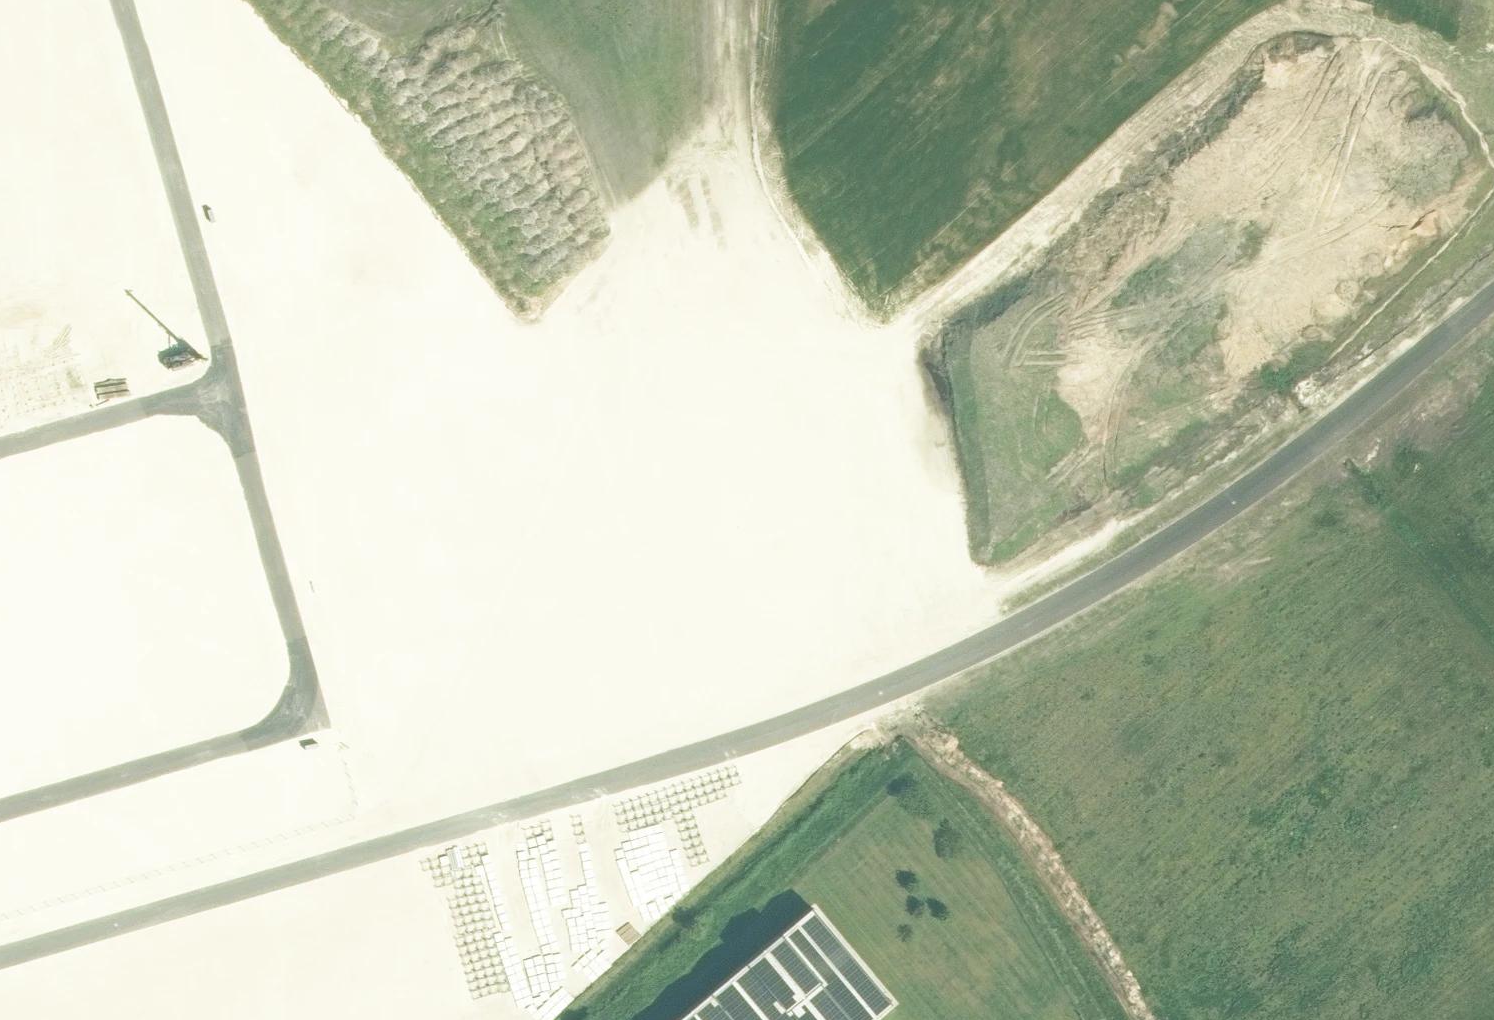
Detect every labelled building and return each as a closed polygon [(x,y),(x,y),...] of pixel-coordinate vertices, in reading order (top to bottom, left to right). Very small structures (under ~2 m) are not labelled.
[(894,1003),(815,909),(785,934),(682,1019),(874,1019),(894,1003)]
